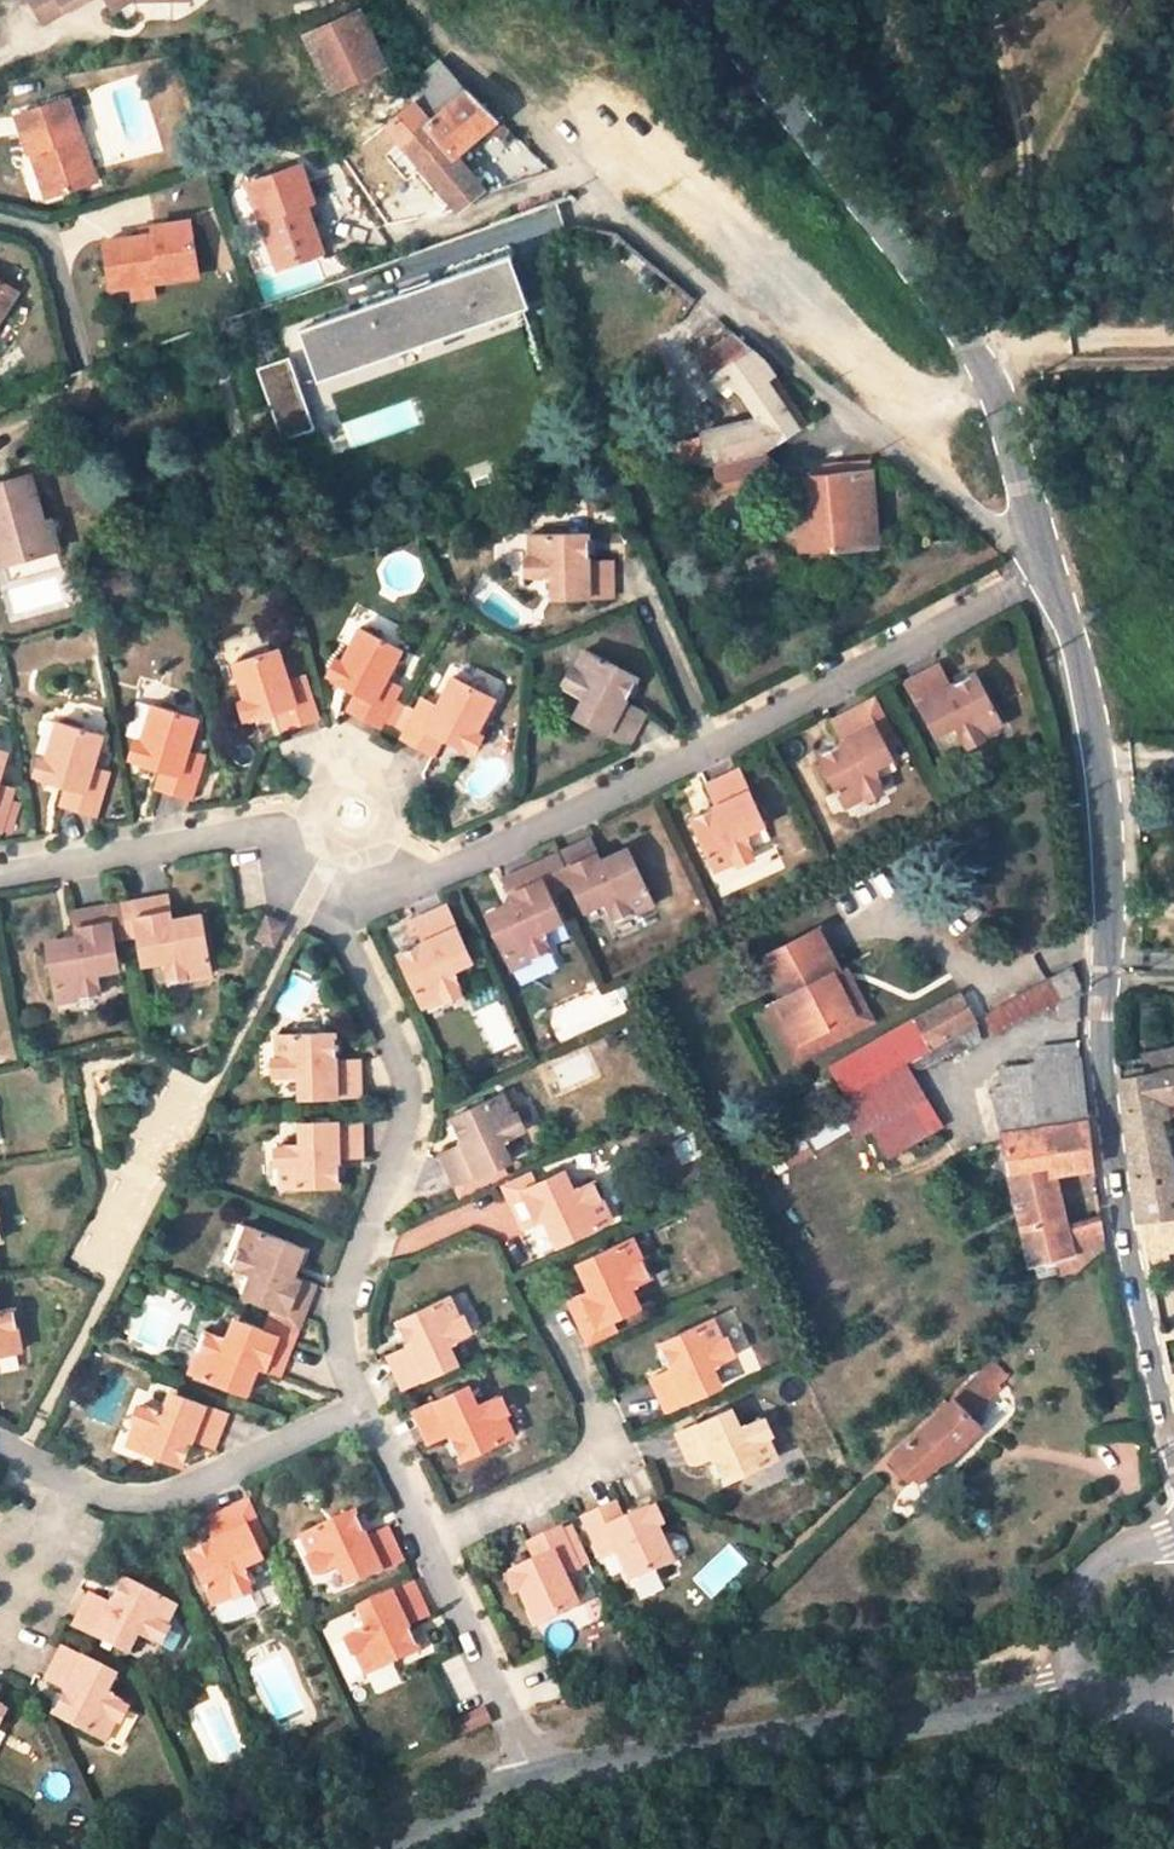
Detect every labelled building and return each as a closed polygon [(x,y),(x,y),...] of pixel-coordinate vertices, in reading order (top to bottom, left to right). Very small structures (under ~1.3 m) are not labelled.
[(47,22),(68,9),(62,0),(33,0),(47,22)] [(68,9),(83,0),(62,0),(68,9)] [(115,11),(133,2),(172,1),(172,0),(108,0),(115,11)] [(306,41),(332,95),(385,67),(359,15),(306,41)] [(499,122),(464,87),(441,61),(409,88),(419,109),(392,132),(460,212),(486,190),(457,157),(488,131),(499,122)] [(52,197),(98,182),(71,98),(19,116),(31,154),(38,152),(52,197)] [(488,131),(499,143),(510,132),(499,122),(488,131)] [(31,154),(45,198),(52,197),(38,152),(31,154)] [(249,185),(266,232),(273,236),(284,266),(324,251),(309,212),(306,203),(314,201),(302,166),(249,185)] [(309,212),(317,209),(314,201),(306,203),(309,212)] [(200,277),(192,221),(154,226),(155,234),(143,236),(106,241),(111,282),(139,278),(149,285),(156,284),(200,277)] [(154,226),(141,228),(143,236),(155,234),(154,226)] [(548,265),(541,248),(530,252),(538,269),(548,265)] [(519,301),(503,256),(304,328),(320,372),(519,301)] [(111,282),(113,290),(132,287),(134,300),(157,297),(156,284),(149,285),(139,278),(111,282)] [(20,292),(0,279),(0,323),(20,292)] [(737,333),(702,354),(722,370),(741,386),(749,398),(761,417),(778,441),(799,428),(769,381),(778,374),(769,362),(737,333)] [(287,361),(258,371),(283,438),(311,428),(287,361)] [(722,370),(715,377),(743,404),(749,398),(741,386),(722,370)] [(810,421),(778,374),(769,381),(799,428),(810,421)] [(761,417),(744,422),(763,450),(778,441),(761,417)] [(744,422),(703,434),(710,462),(716,461),(763,450),(744,422)] [(703,434),(678,441),(684,469),(710,462),(703,434)] [(716,461),(721,485),(775,468),(763,450),(716,461)] [(846,461),(846,473),(829,474),(810,475),(795,476),(800,548),(810,547),(811,559),(859,556),(859,546),(876,545),(872,460),(846,461)] [(829,474),(828,465),(809,467),(810,475),(829,474)] [(3,567),(47,554),(39,522),(46,521),(33,475),(0,483),(0,557),(3,567)] [(47,554),(61,550),(53,518),(46,521),(39,522),(47,554)] [(590,563),(590,534),(531,535),(531,577),(551,577),(561,577),(561,598),(615,598),(615,561),(590,563)] [(778,576),(769,552),(747,560),(756,584),(778,576)] [(760,596),(783,588),(778,576),(756,584),(760,596)] [(551,577),(551,598),(561,598),(561,577),(551,577)] [(388,680),(403,650),(360,627),(333,680),(357,692),(348,710),(365,719),(381,727),(402,687),(388,680)] [(234,664),(252,719),(277,711),(284,730),(299,725),(319,719),(304,676),(291,680),(280,649),(234,664)] [(626,702),(639,677),(587,650),(567,688),(585,697),(593,701),(583,721),(631,745),(635,737),(647,713),(626,702)] [(1004,725),(976,672),(952,683),(940,663),(933,667),(907,680),(933,728),(952,718),(957,726),(967,744),(1004,725)] [(445,737),(470,750),(496,698),(453,676),(438,706),(423,698),(402,739),(420,748),(436,756),(445,737)] [(585,697),(574,717),(583,721),(593,701),(585,697)] [(844,742),(818,756),(846,809),(885,788),(876,769),(871,762),(890,751),(864,703),(840,716),(833,720),(844,742)] [(153,705),(136,761),(162,769),(156,788),(172,793),(192,799),(206,756),(190,751),(200,719),(153,705)] [(30,750),(42,753),(52,717),(40,714),(30,750)] [(933,728),(937,737),(957,726),(952,718),(933,728)] [(57,721),(41,779),(67,786),(62,805),(83,810),(98,814),(110,773),(95,769),(105,736),(57,721)] [(3,832),(15,789),(0,785),(9,752),(0,749),(0,831),(3,832)] [(876,769),(894,759),(890,751),(871,762),(876,769)] [(718,806),(692,818),(717,872),(756,854),(747,835),(744,828),(763,819),(740,768),(716,780),(707,784),(718,806)] [(747,835),(766,826),(763,819),(744,828),(747,835)] [(655,902),(631,852),(605,864),(602,858),(592,837),(573,846),(559,853),(574,885),(583,905),(604,895),(607,902),(615,921),(655,902)] [(631,852),(628,846),(602,858),(605,864),(631,852)] [(574,885),(559,853),(548,858),(563,890),(574,885)] [(548,858),(537,863),(552,896),(563,890),(548,858)] [(517,906),(490,918),(512,967),(550,950),(541,932),(538,925),(561,915),(552,896),(537,863),(514,874),(504,879),(514,899),(517,906)] [(583,905),(586,912),(607,902),(604,895),(583,905)] [(212,974),(202,914),(173,920),(169,896),(154,898),(133,902),(139,935),(143,959),(167,955),(168,962),(171,980),(212,974)] [(514,899),(487,912),(490,918),(517,906),(514,899)] [(139,935),(133,902),(120,904),(126,937),(139,935)] [(120,904),(109,906),(115,940),(126,937),(120,904)] [(425,941),(398,953),(423,1007),(462,988),(454,972),(451,965),(471,955),(447,905),(427,914),(415,920),(425,941)] [(78,936),(47,941),(59,1000),(99,992),(97,975),(95,968),(119,964),(115,940),(109,906),(88,909),(74,912),(78,936)] [(541,932),(563,922),(561,915),(538,925),(541,932)] [(765,955),(786,995),(779,1000),(800,1041),(856,1013),(835,972),(840,968),(819,928),(765,955)] [(143,959),(144,967),(168,962),(167,955),(143,959)] [(454,972),(474,963),(471,955),(451,965),(454,972)] [(97,975),(121,971),(119,964),(95,968),(97,975)] [(835,972),(856,1013),(800,1041),(779,1000),(767,1005),(795,1058),(872,1018),(845,966),(840,968),(835,972)] [(998,1036),(1059,1001),(1059,1018),(1078,1018),(1080,1021),(1081,990),(1083,988),(1074,966),(986,1015),(998,1036)] [(976,1021),(959,992),(914,1018),(930,1047),(972,1023),(976,1021)] [(919,1080),(914,1073),(963,1044),(965,1047),(981,1037),(972,1023),(930,1047),(894,1067),(906,1087),(919,1080)] [(337,1062),(336,1032),(276,1034),(278,1077),(298,1076),(307,1076),(308,1097),(364,1095),(362,1065),(362,1061),(337,1062)] [(1080,1039),(1038,1044),(1040,1062),(999,1067),(1001,1085),(991,1086),(1031,1263),(1056,1257),(1060,1273),(1076,1269),(1105,1245),(1101,1218),(1067,1226),(1054,1172),(1095,1167),(1081,1058),(1080,1059),(1080,1039)] [(1172,1068),(1168,1048),(1120,1058),(1117,1059),(1121,1080),(1125,1115),(1134,1197),(1137,1220),(1162,1217),(1173,1216),(1173,1165),(1160,1117),(1167,1115),(1162,1101),(1173,1098),(1173,1067),(1172,1068)] [(872,1106),(899,1092),(887,1071),(860,1086),(872,1106)] [(298,1076),(299,1097),(308,1097),(307,1076),(298,1076)] [(906,1087),(935,1138),(948,1130),(919,1080),(906,1087)] [(524,1131),(505,1092),(452,1118),(479,1175),(506,1163),(497,1144),(504,1140),(524,1131)] [(1173,1113),(1173,1098),(1162,1101),(1167,1115),(1173,1113)] [(851,1128),(837,1106),(799,1129),(812,1152),(822,1146),(824,1150),(848,1136),(846,1132),(851,1128)] [(281,1187),(341,1185),(340,1158),(365,1157),(365,1153),(364,1121),(309,1122),(309,1144),(301,1144),(280,1145),(281,1187)] [(309,1122),(300,1123),(301,1144),(309,1144),(309,1122)] [(506,1163),(513,1159),(504,1140),(497,1144),(506,1163)] [(574,1189),(565,1168),(558,1172),(567,1193),(574,1189)] [(532,1171),(501,1186),(506,1196),(537,1182),(532,1171)] [(610,1220),(592,1180),(574,1189),(567,1193),(558,1172),(537,1182),(506,1196),(521,1230),(544,1219),(551,1216),(563,1242),(610,1220)] [(544,1219),(555,1245),(563,1242),(551,1216),(544,1219)] [(1173,1251),(1173,1216),(1162,1217),(1166,1252),(1173,1251)] [(1148,1266),(1168,1264),(1166,1252),(1162,1217),(1137,1220),(1148,1266)] [(240,1275),(241,1272),(226,1267),(241,1223),(227,1218),(211,1265),(240,1275)] [(287,1273),(298,1247),(247,1226),(232,1265),(252,1273),(260,1276),(251,1298),(274,1307),(303,1318),(314,1291),(316,1285),(295,1276),(287,1273)] [(632,1286),(652,1276),(633,1237),(582,1261),(594,1288),(588,1291),(568,1300),(584,1334),(612,1320),(634,1310),(625,1289),(632,1286)] [(295,1276),(305,1249),(298,1247),(287,1273),(295,1276)] [(582,1261),(576,1263),(588,1291),(594,1288),(582,1261)] [(252,1273),(243,1295),(251,1298),(260,1276),(252,1273)] [(634,1310),(642,1306),(632,1286),(625,1289),(634,1310)] [(468,1334),(450,1296),(397,1320),(425,1379),(453,1367),(443,1346),(450,1343),(468,1334)] [(299,1329),(303,1318),(274,1307),(270,1318),(299,1329)] [(14,1309),(0,1311),(0,1355),(22,1351),(14,1309)] [(732,1310),(718,1316),(732,1351),(746,1345),(732,1310)] [(242,1320),(235,1317),(226,1338),(234,1341),(242,1320)] [(265,1329),(294,1341),(299,1329),(270,1318),(265,1329)] [(714,1366),(732,1357),(715,1319),(662,1343),(673,1369),(651,1379),(667,1412),(715,1389),(706,1369),(714,1366)] [(226,1338),(207,1331),(192,1371),(241,1390),(252,1363),(259,1366),(280,1375),(294,1341),(265,1329),(242,1320),(234,1341),(226,1338)] [(584,1334),(588,1344),(617,1332),(612,1320),(584,1334)] [(1162,1338),(1169,1337),(1171,1336),(1173,1331),(1172,1327),(1171,1325),(1167,1323),(1159,1324),(1162,1338)] [(453,1367),(460,1364),(450,1343),(443,1346),(453,1367)] [(248,1393),(259,1366),(252,1363),(241,1390),(248,1393)] [(715,1389),(723,1386),(714,1366),(706,1369),(715,1389)] [(923,1482),(981,1426),(970,1414),(998,1388),(981,1369),(954,1395),(955,1398),(950,1403),(942,1410),(891,1457),(918,1487),(923,1482)] [(462,1387),(472,1408),(479,1405),(470,1384),(462,1387)] [(462,1387),(435,1399),(462,1459),(516,1436),(498,1396),(479,1405),(472,1408),(462,1387)] [(176,1394),(169,1391),(161,1412),(168,1415),(176,1394)] [(127,1443),(182,1464),(193,1438),(216,1447),(218,1443),(229,1414),(176,1394),(168,1415),(161,1412),(143,1405),(127,1443)] [(946,1398),(939,1406),(942,1410),(950,1403),(946,1398)] [(742,1428),(733,1408),(726,1411),(734,1431),(742,1428)] [(778,1457),(761,1418),(742,1428),(734,1431),(726,1411),(676,1433),(691,1466),(712,1455),(725,1481),(778,1457)] [(918,1487),(912,1492),(900,1479),(885,1494),(909,1519),(935,1495),(923,1482),(918,1487)] [(674,1563),(650,1509),(625,1521),(618,1503),(612,1506),(582,1519),(600,1560),(616,1553),(630,1583),(674,1563)] [(214,1608),(252,1591),(242,1571),(239,1565),(259,1556),(236,1507),(212,1518),(206,1521),(215,1542),(189,1554),(214,1608)] [(367,1540),(355,1513),(299,1539),(318,1577),(337,1568),(344,1565),(353,1585),(404,1562),(390,1529),(367,1540)] [(535,1627),(580,1606),(566,1575),(581,1568),(563,1528),(535,1541),(529,1544),(537,1562),(510,1574),(535,1627)] [(242,1571),(262,1562),(259,1556),(239,1565),(242,1571)] [(337,1568),(346,1588),(353,1585),(344,1565),(337,1568)] [(166,1629),(177,1608),(125,1581),(111,1606),(90,1594),(86,1602),(73,1626),(123,1652),(133,1632),(140,1635),(157,1645),(166,1629)] [(429,1616),(414,1584),(364,1608),(373,1627),(366,1630),(349,1638),(366,1676),(419,1652),(407,1626),(429,1616)] [(364,1608),(357,1611),(366,1630),(373,1627),(364,1608)] [(336,1640),(361,1629),(353,1611),(328,1622),(336,1640)] [(157,1645),(183,1657),(191,1641),(166,1629),(157,1645)] [(123,1652),(129,1655),(140,1635),(133,1632),(123,1652)] [(106,1744),(126,1706),(103,1694),(112,1675),(62,1649),(50,1673),(46,1680),(68,1692),(55,1716),(106,1744)] [(108,1696),(118,1678),(112,1675),(103,1694),(108,1696)] [(486,1707),(458,1720),(465,1735),(493,1722),(486,1707)]
